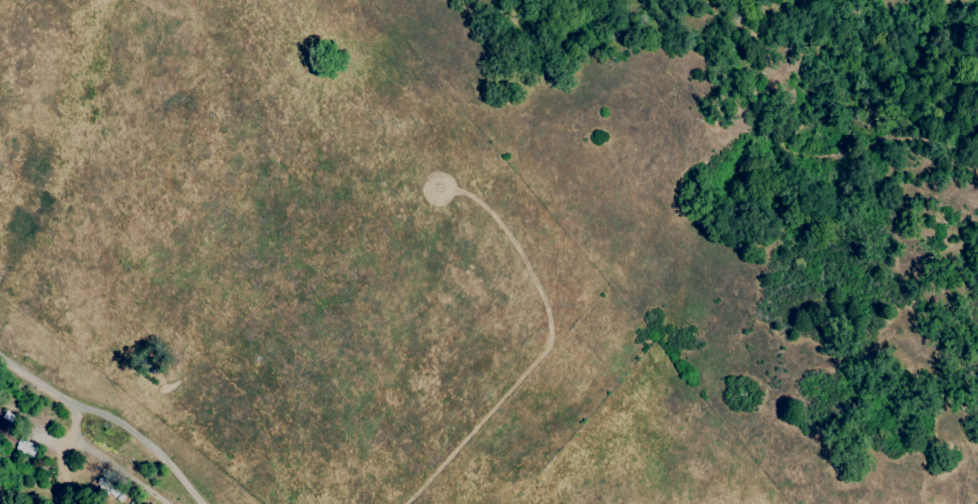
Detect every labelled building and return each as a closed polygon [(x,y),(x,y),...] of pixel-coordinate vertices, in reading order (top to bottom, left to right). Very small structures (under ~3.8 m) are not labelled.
[(32,461),(37,449),(18,441),(13,454),(32,461)]
